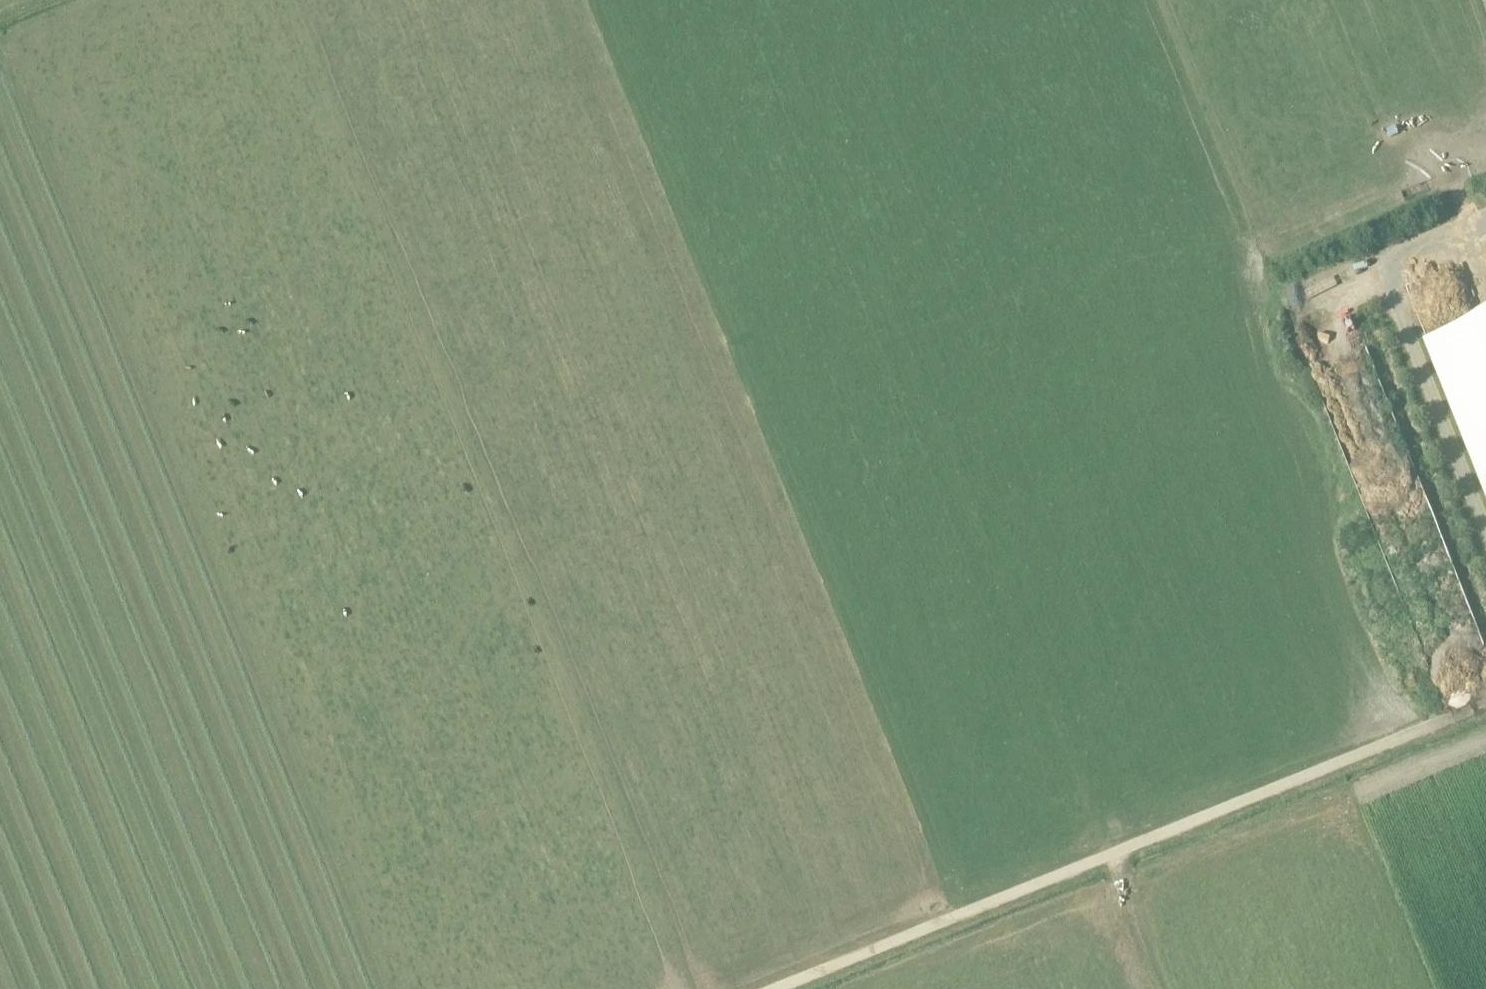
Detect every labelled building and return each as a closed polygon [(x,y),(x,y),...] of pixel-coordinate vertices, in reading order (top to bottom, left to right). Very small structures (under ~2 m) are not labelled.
[(1427,341),(1485,490),(1485,318),(1427,341)]
